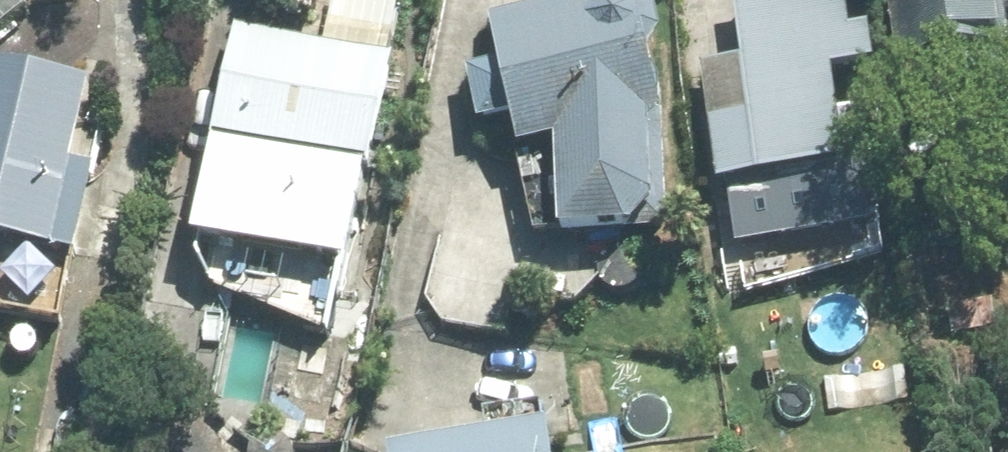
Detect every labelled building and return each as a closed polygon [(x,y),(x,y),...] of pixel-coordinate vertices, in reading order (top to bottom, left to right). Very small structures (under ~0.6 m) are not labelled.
[(465,76),(477,131),(509,125),(517,159),(553,152),(556,245),(625,244),(630,238),(667,237),(659,92),(654,80),(643,65),(659,44),(651,10),(636,0),(586,0),(487,21),(498,68),(465,76)] [(703,72),(715,195),(840,182),(830,79),(869,75),(865,36),(845,39),(841,0),(754,0),(733,3),(740,68),(703,72)] [(898,80),(936,76),(941,110),(1007,101),(1007,57),(1001,0),(887,0),(898,80)] [(405,59),(242,31),(206,245),(367,276),(405,59)] [(73,261),(87,263),(104,172),(82,168),(99,83),(0,65),(0,246),(5,247),(73,261)] [(73,261),(5,247),(0,265),(0,283),(64,300),(73,261)] [(997,307),(975,306),(974,327),(997,327),(997,307)] [(447,451),(548,451),(546,439),(447,451)]
